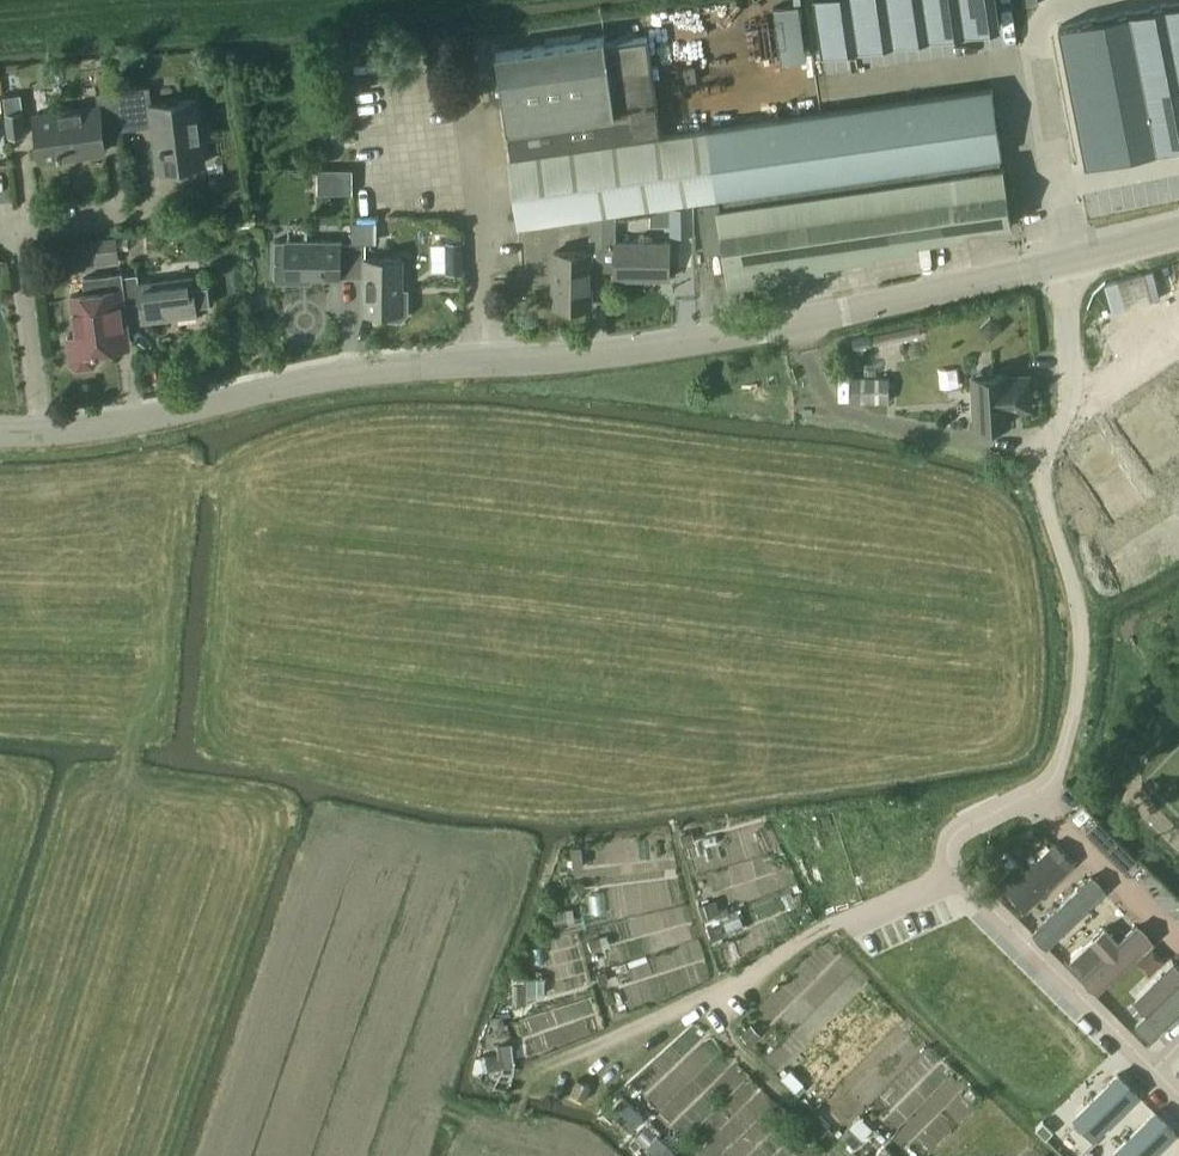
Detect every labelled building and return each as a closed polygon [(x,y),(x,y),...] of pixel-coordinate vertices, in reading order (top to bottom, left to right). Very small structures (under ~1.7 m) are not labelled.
[(814,1),(822,62),(997,37),(992,0),(822,0),(814,1)] [(1059,25),(1086,163),(1178,144),(1178,1),(1059,25)] [(782,60),(806,57),(801,3),(776,6),(782,60)] [(497,52),(507,128),(512,157),(661,136),(647,36),(604,42),(603,36),(497,52)] [(150,86),(116,90),(121,129),(152,125),(158,168),(205,162),(196,99),(152,105),(150,86)] [(990,88),(712,128),(719,195),(720,211),(1003,169),(1003,166),(1000,167),(999,156),(1000,156),(990,88)] [(97,105),(35,113),(41,160),(105,152),(102,131),(121,129),(116,90),(96,93),(97,105)] [(24,109),(5,112),(8,135),(27,133),(24,109)] [(661,136),(512,157),(511,157),(521,224),(698,198),(719,195),(712,128),(661,136)] [(1011,223),(1003,169),(720,211),(724,244),(722,244),(728,284),(777,277),(776,273),(824,266),(823,262),(871,255),(871,252),(919,245),(918,240),(964,234),(964,230),(1011,223)] [(330,175),(330,191),(352,191),(352,175),(330,175)] [(705,246),(722,244),(724,244),(720,211),(719,195),(698,198),(705,246)] [(694,235),(695,205),(672,205),(671,234),(694,235)] [(668,242),(616,241),(617,215),(603,217),(603,270),(615,270),(615,278),(668,278),(668,242)] [(554,306),(591,306),(591,269),(603,270),(603,217),(591,219),(591,252),(554,252),(554,306)] [(239,219),(240,229),(250,229),(250,218),(239,219)] [(353,221),(352,241),(373,242),(373,221),(358,221),(353,221)] [(117,237),(93,240),(96,263),(120,260),(117,237)] [(463,239),(446,239),(446,268),(463,269),(463,239)] [(340,277),(352,277),(353,242),(340,242),(340,240),(274,240),(274,277),(279,281),(297,282),(302,277),(340,277)] [(353,242),(352,277),(365,277),(364,312),(382,312),(390,319),(401,319),(408,312),(408,296),(401,296),(402,259),(366,258),(366,242),(353,242)] [(78,336),(67,337),(71,363),(78,368),(94,366),(99,359),(98,351),(118,348),(131,347),(126,304),(127,303),(124,287),(123,275),(122,272),(83,278),(85,292),(72,294),(78,336)] [(138,273),(123,275),(124,287),(127,303),(141,302),(143,320),(197,314),(196,305),(210,303),(208,285),(193,287),(192,277),(139,283),(138,273)] [(919,324),(874,334),(876,344),(921,334),(919,324)] [(869,335),(853,339),(855,349),(872,345),(869,335)] [(864,364),(864,374),(873,374),(873,373),(873,366),(873,365),(864,364)] [(974,376),(977,425),(1009,423),(1008,408),(1030,407),(1028,376),(1006,377),(1006,374),(993,375),(993,371),(978,372),(978,376),(974,376)] [(852,402),(890,402),(890,376),(852,376),(852,402)] [(1134,422),(1170,471),(1178,464),(1178,425),(1162,401),(1134,422)] [(1107,439),(1079,457),(1107,500),(1135,482),(1107,439)] [(1098,819),(1086,831),(1125,870),(1137,858),(1098,819)] [(681,834),(684,846),(697,843),(694,831),(681,834)] [(1078,862),(1057,839),(1006,884),(1028,908),(1078,862)] [(583,845),(571,846),(573,859),(584,858),(583,845)] [(1096,872),(1036,928),(1051,944),(1111,888),(1096,872)] [(708,902),(699,905),(703,918),(713,915),(708,902)] [(566,908),(552,910),(555,924),(568,922),(567,915),(566,908)] [(1106,954),(1085,971),(1099,987),(1158,938),(1143,920),(1122,937),(1111,923),(1093,938),(1106,954)] [(602,936),(589,939),(592,950),(604,947),(602,936)] [(1149,1010),(1178,981),(1178,961),(1174,956),(1135,995),(1149,1010)] [(601,983),(610,981),(607,971),(598,973),(601,983)] [(526,999),(525,982),(514,982),(514,1000),(524,999),(526,999)] [(1130,1009),(1138,1017),(1144,1011),(1136,1002),(1130,1009)] [(752,1023),(741,1034),(751,1044),(762,1034),(752,1023)] [(486,1057),(481,1057),(482,1067),(483,1070),(487,1070),(487,1071),(505,1069),(504,1065),(503,1054),(498,1054),(485,1056),(486,1057)] [(796,1091),(804,1083),(790,1069),(782,1078),(796,1091)] [(894,1130),(906,1143),(970,1086),(959,1072),(894,1130)] [(577,1078),(570,1093),(585,1100),(592,1085),(577,1078)] [(1105,1079),(1052,1127),(1075,1152),(1128,1103),(1105,1079)] [(615,1119),(624,1110),(613,1100),(605,1110),(615,1119)] [(828,1109),(819,1117),(831,1130),(840,1122),(828,1109)] [(1111,1155),(1156,1155),(1172,1141),(1149,1118),(1111,1155)] [(1053,1131),(1043,1121),(1037,1128),(1047,1138),(1053,1131)] [(856,1147),(864,1137),(850,1125),(842,1135),(856,1147)] [(645,1145),(657,1155),(670,1155),(676,1150),(657,1133),(645,1145)]
